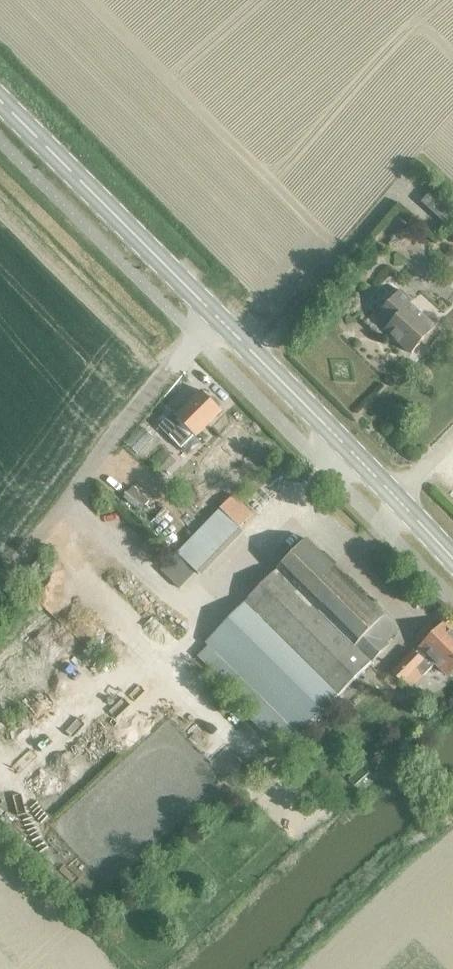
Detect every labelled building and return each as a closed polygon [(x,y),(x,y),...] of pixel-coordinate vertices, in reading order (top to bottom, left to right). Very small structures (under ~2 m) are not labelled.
[(429,193),(420,202),(447,226),(452,219),(452,214),(429,193)] [(440,333),(434,328),(409,305),(412,301),(400,291),(377,316),(388,326),(384,330),(411,354),(421,343),(427,348),(440,333)] [(179,448),(193,435),(195,436),(220,411),(219,409),(220,404),(213,398),(209,399),(201,391),(176,416),(164,404),(153,416),(151,420),(179,448)] [(147,501),(131,487),(121,499),(136,512),(147,501)] [(233,497),(221,508),(240,527),(251,515),(233,497)] [(220,509),(177,553),(199,574),(242,530),(220,509)] [(387,646),(384,643),(397,630),(306,540),(276,569),(236,611),(205,642),(299,736),(371,663),(387,646)] [(422,676),(435,663),(448,675),(452,670),(452,632),(445,623),(436,632),(428,625),(416,638),(423,645),(420,648),(427,655),(423,660),(414,651),(383,681),(393,690),(400,683),(408,691),(422,676)] [(60,680),(52,688),(65,702),(74,695),(60,680)] [(281,765),(274,771),(280,778),(287,772),(281,765)]
